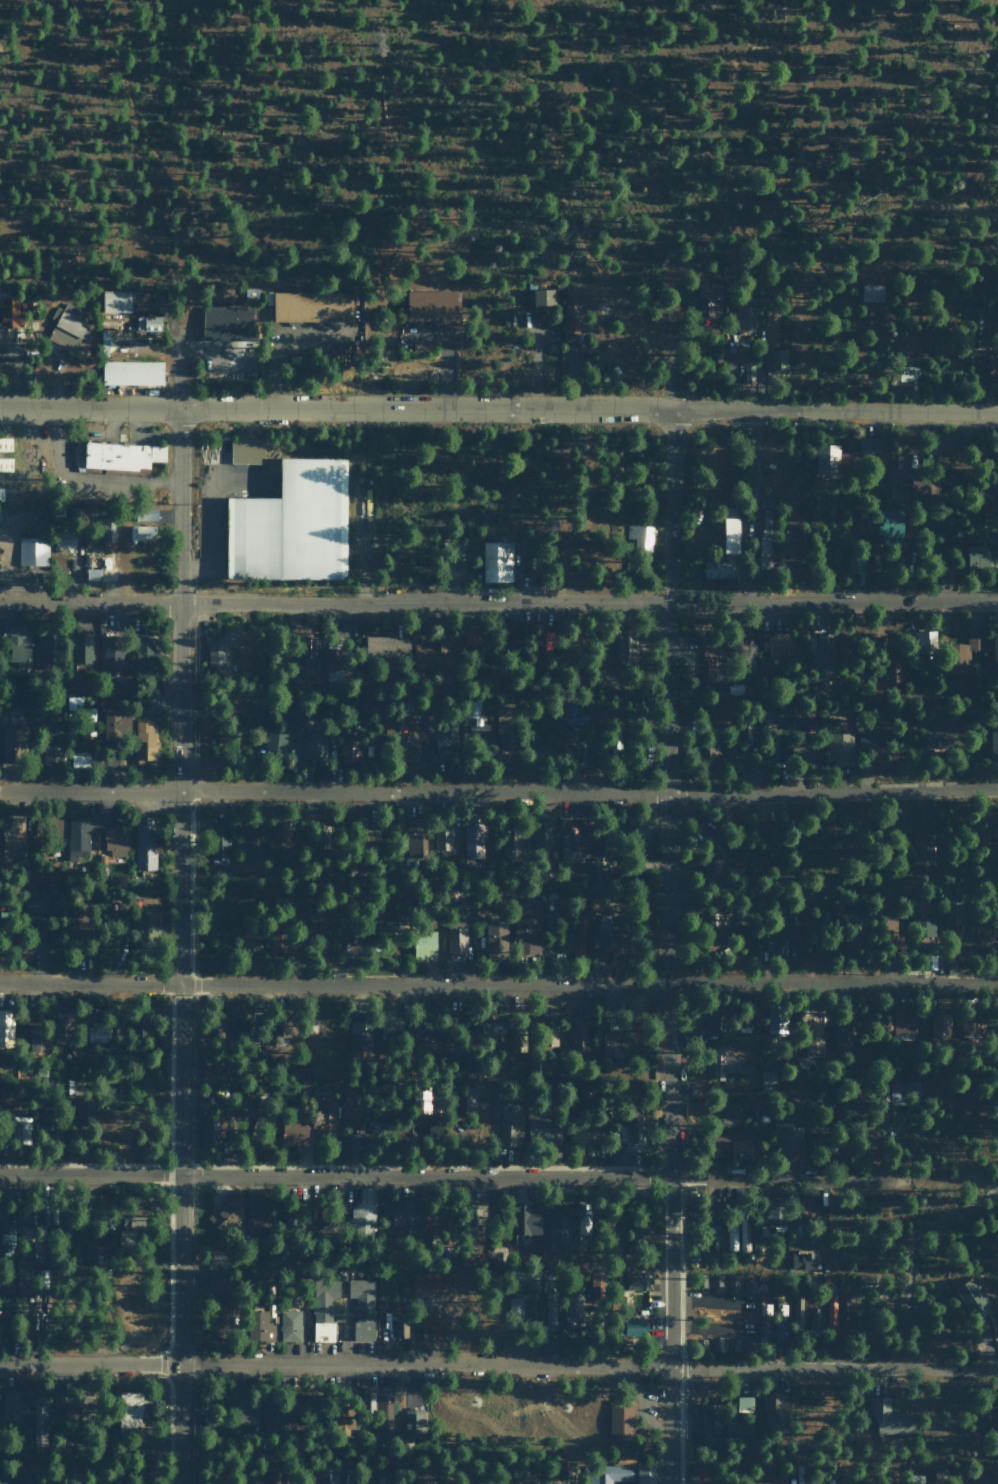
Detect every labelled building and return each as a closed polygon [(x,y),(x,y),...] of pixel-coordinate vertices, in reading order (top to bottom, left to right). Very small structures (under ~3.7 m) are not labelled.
[(721,282),(697,282),(698,320),(712,320),(712,308),(722,308),(721,282)] [(882,285),(861,285),(861,301),(868,302),(868,309),(881,310),(882,285)] [(564,335),(584,335),(585,288),(564,288),(564,335)] [(532,289),(533,305),(554,305),(554,289),(532,289)] [(131,290),(102,290),(102,311),(131,311),(131,290)] [(406,291),(407,322),(455,320),(454,290),(406,291)] [(272,292),(273,321),(352,320),(351,291),(272,292)] [(18,327),(18,299),(0,300),(0,328),(18,327)] [(728,312),(729,332),(756,331),(755,299),(736,299),(736,312),(728,312)] [(89,312),(63,302),(48,341),(76,352),(84,331),(82,330),(89,312)] [(202,340),(251,341),(252,307),(202,306),(202,340)] [(160,316),(136,316),(136,331),(160,331),(160,316)] [(787,350),(765,349),(765,369),(786,369),(787,350)] [(988,380),(997,380),(997,355),(988,355),(988,380)] [(163,362),(101,361),(101,384),(162,385),(163,362)] [(755,383),(754,363),(743,364),(744,383),(755,383)] [(0,438),(0,451),(12,452),(12,438),(0,438)] [(879,439),(858,439),(858,451),(879,452),(879,439)] [(230,463),(263,464),(263,440),(230,440),(230,463)] [(83,468),(149,470),(149,461),(165,462),(165,445),(84,442),(83,468)] [(816,473),(838,473),(838,445),(816,445),(816,473)] [(0,458),(0,472),(12,472),(12,458),(0,458)] [(226,498),(225,579),(344,580),(346,459),(279,458),(279,498),(226,498)] [(935,476),(911,474),(910,494),(934,495),(935,476)] [(724,554),(739,554),(738,507),(723,508),(724,554)] [(156,509),(137,509),(136,520),(156,521),(156,509)] [(760,552),(769,553),(771,510),(761,509),(760,552)] [(902,544),(901,510),(876,510),(877,544),(902,544)] [(146,541),(146,533),(154,533),(154,525),(129,526),(130,541),(146,541)] [(74,546),(75,533),(55,533),(55,545),(74,546)] [(18,565),(47,566),(48,538),(18,537),(18,565)] [(512,542),(483,542),(482,583),(512,583),(512,542)] [(988,556),(987,545),(966,545),(967,572),(997,571),(997,556),(988,556)] [(848,573),(865,573),(865,554),(848,554),(848,573)] [(703,577),(731,578),(731,562),(703,561),(703,577)] [(86,580),(100,581),(100,569),(86,569),(86,580)] [(464,626),(463,644),(478,645),(478,627),(464,626)] [(634,662),(636,630),(615,629),(614,661),(634,662)] [(907,654),(935,653),(934,631),(906,632),(907,654)] [(58,664),(58,633),(39,633),(39,664),(58,664)] [(70,633),(70,664),(92,664),(91,633),(70,633)] [(810,649),(811,678),(834,677),(833,633),(816,633),(816,649),(810,649)] [(945,643),(944,668),(967,669),(967,649),(983,650),(983,634),(966,633),(966,644),(945,643)] [(8,635),(9,662),(30,661),(29,635),(8,635)] [(102,636),(101,668),(121,669),(122,636),(102,636)] [(300,658),(318,659),(319,637),(301,636),(300,658)] [(792,655),(791,636),(767,636),(768,656),(792,655)] [(409,637),(365,637),(365,652),(376,652),(376,666),(392,666),(392,658),(409,658),(409,637)] [(154,638),(134,638),(133,670),(153,670),(154,638)] [(413,648),(414,672),(448,672),(447,641),(428,642),(428,648),(413,648)] [(706,682),(726,682),(727,662),(706,662),(706,682)] [(884,662),(884,688),(903,688),(902,662),(884,662)] [(762,726),(784,727),(784,709),(774,709),(774,705),(763,705),(762,726)] [(102,739),(128,740),(130,711),(104,710),(102,739)] [(397,758),(418,757),(417,737),(422,737),(421,715),(404,716),(406,739),(396,740),(397,758)] [(154,718),(134,719),(135,765),(155,764),(154,718)] [(60,724),(42,724),(41,763),(59,763),(60,724)] [(487,725),(468,724),(468,742),(486,742),(487,725)] [(2,725),(1,745),(23,746),(24,726),(2,725)] [(858,730),(858,749),(885,748),(885,729),(858,730)] [(923,749),(951,748),(951,729),(923,730),(923,749)] [(990,730),(989,761),(997,761),(997,730),(990,730)] [(265,752),(285,753),(286,733),(266,732),(265,752)] [(298,743),(298,758),(324,758),(324,732),(304,733),(304,743),(298,743)] [(829,766),(851,766),(851,734),(828,734),(829,766)] [(539,751),(541,741),(529,739),(527,749),(539,751)] [(358,741),(340,741),(340,764),(358,764),(358,741)] [(791,742),(791,762),(815,761),(815,741),(791,742)] [(574,761),(575,744),(562,744),(561,760),(574,761)] [(71,768),(88,767),(88,752),(70,752),(71,768)] [(88,818),(68,817),(67,857),(88,857),(88,818)] [(366,817),(354,817),(353,842),(378,843),(379,829),(366,829),(366,817)] [(24,818),(10,818),(10,828),(3,828),(2,853),(23,854),(24,818)] [(61,833),(61,818),(50,818),(50,833),(61,833)] [(134,870),(152,870),(153,818),(135,818),(134,870)] [(423,818),(404,818),(405,858),(424,858),(423,818)] [(482,820),(463,820),(464,858),(483,858),(482,820)] [(761,825),(765,855),(780,853),(777,823),(761,825)] [(289,824),(278,825),(279,844),(289,844),(289,824)] [(651,825),(633,825),(634,840),(651,840),(651,825)] [(103,826),(102,855),(128,855),(128,826),(103,826)] [(433,850),(450,850),(451,827),(434,826),(433,850)] [(502,854),(519,854),(519,827),(501,828),(502,854)] [(552,850),(551,827),(532,827),(532,851),(552,850)] [(228,860),(228,828),(209,828),(209,860),(228,860)] [(561,861),(589,860),(588,832),(560,833),(561,861)] [(933,865),(932,833),(911,834),(912,865),(933,865)] [(917,911),(928,911),(929,896),(918,896),(917,911)] [(24,912),(29,912),(29,927),(45,926),(44,899),(24,899),(24,912)] [(944,925),(962,925),(961,901),(944,901),(944,925)] [(778,937),(799,937),(799,911),(791,911),(791,905),(779,905),(778,937)] [(325,937),(326,912),(307,911),(306,936),(325,937)] [(158,913),(137,912),(137,928),(157,929),(158,913)] [(539,916),(514,917),(515,951),(540,950),(539,916)] [(448,959),(464,959),(465,917),(448,917),(448,959)] [(586,955),(587,918),(576,917),(575,954),(586,955)] [(505,957),(506,920),(486,919),(485,956),(505,957)] [(598,945),(616,945),(617,919),(599,919),(598,945)] [(258,926),(242,926),(241,954),(258,955),(258,926)] [(289,951),(290,928),(270,927),(269,950),(289,951)] [(413,956),(436,956),(435,930),(413,930),(413,956)] [(781,1008),(767,1007),(767,1031),(781,1031),(781,1008)] [(12,1046),(13,1008),(0,1008),(0,1046),(12,1046)] [(892,1035),(915,1034),(915,1014),(907,1015),(907,1008),(892,1008),(892,1035)] [(754,1026),(752,1009),(735,1012),(737,1028),(754,1026)] [(977,1036),(985,1016),(966,1009),(958,1030),(977,1036)] [(931,1037),(949,1037),(949,1011),(931,1011),(931,1037)] [(349,1013),(350,1049),(370,1048),(369,1013),(349,1013)] [(69,1017),(54,1018),(54,1037),(70,1037),(69,1017)] [(288,1018),(270,1018),(270,1043),(289,1043),(288,1018)] [(430,1039),(440,1039),(440,1019),(413,1018),(412,1043),(430,1043),(430,1039)] [(539,1039),(555,1041),(558,1021),(542,1019),(539,1039)] [(602,1031),(601,1058),(618,1059),(619,1023),(612,1022),(612,1019),(609,1019),(608,1031),(602,1031)] [(822,1020),(804,1020),(805,1051),(823,1051),(822,1020)] [(481,1022),(481,1035),(505,1034),(504,1021),(481,1022)] [(855,1047),(856,1022),(835,1021),(834,1046),(855,1047)] [(87,1042),(107,1042),(107,1022),(88,1022),(87,1042)] [(569,1049),(588,1048),(588,1022),(569,1023),(569,1049)] [(28,1049),(45,1049),(45,1024),(28,1024),(28,1049)] [(525,1050),(524,1025),(511,1026),(512,1050),(525,1050)] [(712,1079),(722,1079),(722,1072),(735,1072),(735,1064),(742,1064),(742,1054),(724,1055),(724,1046),(712,1046),(712,1079)] [(462,1068),(472,1068),(472,1048),(462,1048),(462,1068)] [(775,1071),(761,1071),(761,1085),(775,1085),(775,1071)] [(890,1082),(890,1105),(906,1105),(906,1083),(890,1082)] [(412,1112),(430,1112),(429,1084),(412,1084),(412,1112)] [(476,1086),(464,1086),(464,1110),(475,1110),(476,1086)] [(94,1099),(76,1100),(77,1121),(94,1120),(94,1099)] [(341,1101),(316,1101),(317,1123),(342,1123),(341,1101)] [(521,1146),(523,1102),(500,1102),(499,1145),(521,1146)] [(730,1126),(730,1105),(712,1105),(713,1126),(730,1126)] [(384,1113),(367,1113),(367,1127),(385,1127),(384,1113)] [(27,1116),(12,1116),(12,1139),(27,1139),(27,1116)] [(297,1125),(297,1116),(282,1116),(282,1144),(306,1143),(306,1124),(297,1125)] [(627,1152),(644,1151),(643,1116),(626,1116),(627,1152)] [(221,1117),(202,1117),(203,1144),(222,1144),(221,1117)] [(791,1117),(775,1117),(774,1148),(789,1149),(788,1155),(801,1156),(802,1125),(791,1125),(791,1117)] [(561,1119),(529,1118),(528,1141),(560,1142),(561,1119)] [(571,1125),(570,1144),(594,1144),(594,1126),(571,1125)] [(727,1134),(706,1134),(706,1156),(718,1155),(718,1152),(728,1152),(727,1134)] [(730,1156),(751,1156),(752,1140),(731,1139),(730,1156)] [(350,1204),(350,1225),(374,1225),(374,1188),(359,1187),(359,1204),(350,1204)] [(226,1222),(246,1202),(232,1189),(213,1209),(226,1222)] [(248,1190),(250,1233),(267,1232),(265,1189),(248,1190)] [(390,1198),(389,1223),(401,1224),(401,1228),(421,1229),(422,1199),(390,1198)] [(540,1203),(513,1203),(513,1233),(540,1233),(540,1203)] [(478,1208),(464,1206),(462,1223),(477,1225),(478,1208)] [(547,1243),(567,1243),(567,1209),(547,1209),(547,1243)] [(785,1225),(785,1211),(767,1211),(767,1225),(785,1225)] [(589,1233),(589,1213),(578,1213),(578,1233),(589,1233)] [(634,1216),(633,1242),(642,1242),(643,1217),(634,1216)] [(739,1250),(748,1250),(749,1218),(740,1217),(739,1250)] [(710,1250),(723,1250),(722,1218),(709,1218),(710,1250)] [(728,1219),(727,1251),(736,1251),(737,1219),(728,1219)] [(13,1233),(0,1233),(0,1254),(12,1254),(13,1233)] [(42,1260),(42,1242),(23,1241),(23,1260),(42,1260)] [(102,1242),(84,1242),(85,1259),(102,1258),(102,1242)] [(208,1283),(225,1283),(224,1251),(207,1252),(208,1283)] [(815,1252),(791,1252),(790,1267),(815,1268),(815,1252)] [(440,1273),(412,1272),(412,1292),(440,1292),(440,1273)] [(648,1289),(648,1274),(625,1274),(626,1289),(648,1289)] [(697,1287),(707,1287),(708,1274),(698,1274),(697,1287)] [(0,1275),(0,1290),(15,1289),(15,1275),(0,1275)] [(969,1314),(988,1305),(974,1276),(955,1286),(969,1314)] [(18,1290),(30,1289),(29,1280),(17,1282),(18,1290)] [(339,1280),(314,1280),(313,1339),(332,1340),(333,1298),(338,1298),(339,1280)] [(354,1340),(366,1341),(366,1319),(372,1319),(373,1280),(348,1280),(348,1297),(354,1297),(354,1340)] [(582,1286),(565,1285),(564,1315),(582,1316),(582,1286)] [(803,1294),(793,1294),(793,1328),(803,1329),(803,1294)] [(837,1294),(827,1294),(827,1329),(836,1330),(837,1294)] [(849,1295),(839,1295),(839,1331),(849,1331),(849,1295)] [(546,1327),(555,1327),(556,1297),(546,1297),(546,1327)] [(522,1298),(509,1298),(508,1310),(521,1311),(522,1298)] [(864,1300),(865,1309),(881,1307),(880,1298),(864,1300)] [(785,1300),(775,1300),(774,1338),(785,1338),(785,1300)] [(237,1309),(219,1302),(211,1322),(217,1325),(215,1329),(228,1333),(237,1309)] [(759,1329),(765,1329),(766,1314),(770,1314),(771,1303),(760,1303),(759,1329)] [(810,1307),(810,1329),(820,1329),(820,1308),(810,1307)] [(268,1311),(248,1310),(247,1341),(275,1341),(276,1324),(267,1324),(268,1311)] [(280,1341),(302,1341),(302,1310),(280,1310),(280,1341)] [(440,1312),(421,1312),(421,1338),(440,1339),(440,1312)] [(407,1317),(395,1317),(395,1334),(407,1334),(407,1317)] [(712,1351),(723,1351),(723,1338),(712,1338),(712,1351)] [(1,1391),(2,1419),(20,1419),(20,1414),(26,1413),(26,1400),(20,1401),(20,1391),(1,1391)] [(130,1430),(130,1426),(140,1426),(141,1391),(118,1391),(117,1430),(130,1430)] [(391,1392),(362,1391),(362,1406),(377,1406),(376,1428),(390,1428),(391,1392)] [(763,1427),(786,1427),(785,1392),(762,1393),(763,1427)] [(752,1411),(752,1396),(736,1395),(736,1411),(752,1411)] [(875,1433),(913,1433),(913,1412),(889,1412),(890,1396),(870,1396),(869,1415),(875,1415),(875,1433)] [(632,1400),(609,1401),(610,1456),(632,1455),(632,1400)] [(224,1404),(224,1413),(203,1414),(203,1424),(257,1423),(256,1403),(224,1404)] [(720,1404),(701,1403),(700,1427),(719,1428),(720,1404)] [(286,1404),(263,1404),(264,1423),(287,1423),(286,1404)] [(33,1426),(46,1426),(46,1405),(33,1405),(33,1426)] [(351,1408),(332,1408),(332,1434),(350,1434),(351,1408)] [(405,1434),(421,1434),(420,1409),(404,1409),(405,1434)] [(726,1434),(750,1433),(749,1421),(726,1421),(726,1434)] [(635,1483),(653,1483),(654,1465),(636,1464),(635,1483)] [(610,1481),(634,1481),(634,1466),(581,1466),(581,1481),(577,1481),(577,1483),(610,1483),(610,1481)] [(770,1474),(770,1481),(744,1482),(745,1483),(786,1483),(786,1474),(770,1474)]
